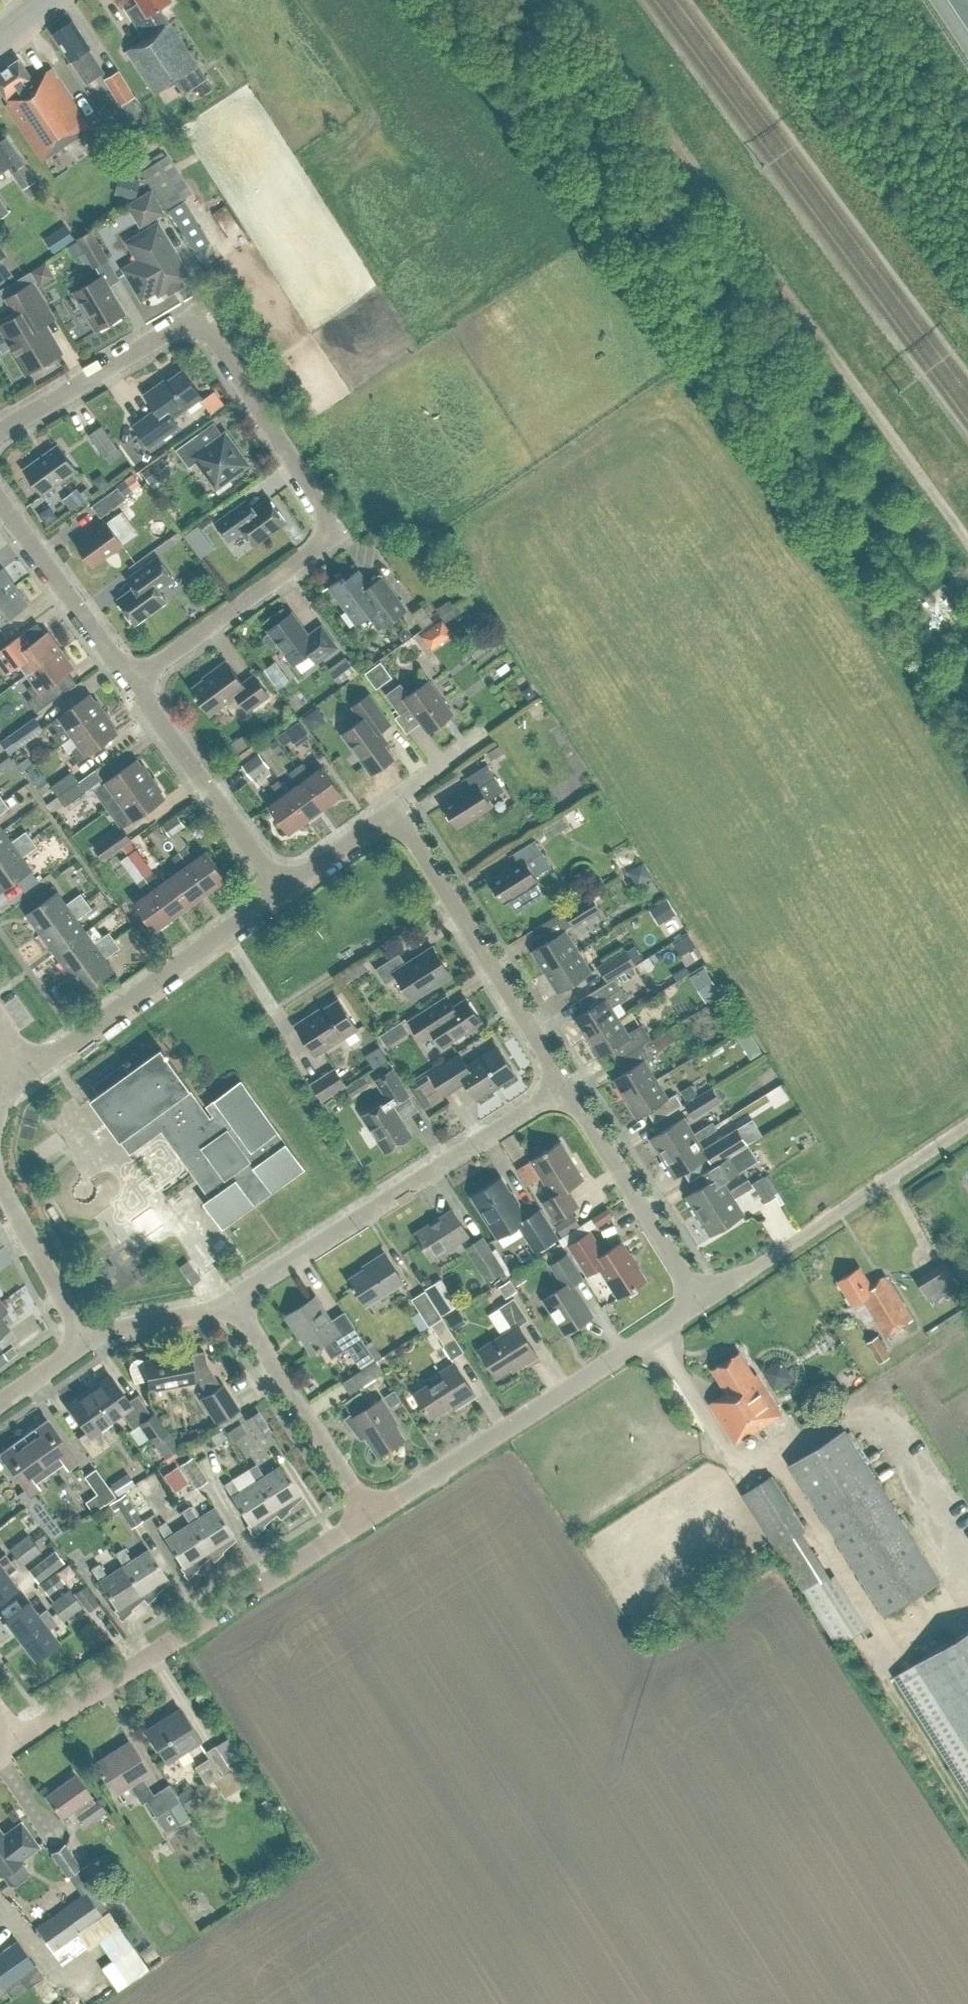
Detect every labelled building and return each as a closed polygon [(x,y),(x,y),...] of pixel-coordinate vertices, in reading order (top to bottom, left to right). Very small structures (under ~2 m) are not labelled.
[(126,50),(155,93),(174,80),(184,95),(192,89),(199,98),(214,88),(198,64),(160,7),(171,0),(139,0),(143,7),(133,13),(148,35),(126,50)] [(90,47),(72,19),(53,32),(70,60),(86,83),(104,71),(89,48),(90,47)] [(91,127),(51,67),(33,79),(19,58),(0,71),(0,89),(8,101),(5,103),(42,159),(91,127)] [(135,95),(118,69),(103,78),(119,105),(135,95)] [(148,164),(129,134),(121,139),(140,169),(148,164)] [(10,164),(14,170),(12,171),(23,188),(35,180),(6,136),(0,140),(0,171),(10,164)] [(140,170),(165,209),(190,194),(166,155),(140,170)] [(140,179),(119,174),(114,193),(135,198),(140,179)] [(36,182),(25,189),(30,195),(40,189),(36,182)] [(163,213),(151,191),(125,206),(138,228),(163,213)] [(0,197),(0,217),(9,211),(0,197)] [(168,210),(195,252),(209,242),(182,200),(168,210)] [(188,275),(158,224),(135,237),(146,256),(125,268),(143,297),(157,288),(159,293),(188,275)] [(43,240),(52,254),(74,240),(64,225),(43,240)] [(95,265),(101,276),(74,292),(97,329),(125,313),(109,285),(119,280),(90,230),(75,239),(91,267),(95,265)] [(30,271),(39,286),(53,277),(44,262),(30,271)] [(15,293),(4,299),(9,308),(13,306),(18,315),(6,322),(14,336),(11,345),(15,352),(18,353),(29,370),(59,352),(43,325),(55,318),(48,307),(34,282),(15,293)] [(160,386),(158,384),(145,393),(156,409),(134,425),(150,446),(178,425),(172,417),(201,396),(182,370),(160,386)] [(120,453),(99,425),(87,435),(107,462),(120,453)] [(198,432),(176,449),(189,467),(197,461),(205,473),(213,484),(216,489),(219,492),(231,483),(228,480),(250,464),(226,430),(207,444),(198,432)] [(24,468),(42,494),(76,469),(58,444),(24,468)] [(141,473),(150,486),(158,480),(149,467),(141,473)] [(123,479),(131,490),(139,483),(131,473),(123,479)] [(84,479),(70,487),(76,497),(89,489),(84,479)] [(91,505),(99,517),(125,498),(116,487),(91,505)] [(248,498),(239,504),(215,521),(229,541),(244,530),(253,543),(285,520),(269,498),(255,508),(248,498)] [(108,522),(107,521),(77,543),(93,564),(123,543),(114,530),(125,522),(119,513),(108,522)] [(214,546),(197,524),(183,534),(200,557),(214,546)] [(126,578),(134,589),(119,600),(134,622),(166,599),(157,586),(172,575),(158,556),(126,578)] [(15,585),(2,567),(0,569),(0,596),(15,585)] [(379,572),(366,581),(358,569),(346,577),(344,575),(330,585),(348,609),(343,613),(351,625),(356,621),(358,624),(373,613),(383,626),(407,609),(379,572)] [(28,604),(15,585),(0,596),(0,624),(28,604)] [(422,627),(431,620),(427,615),(431,613),(426,605),(422,608),(420,605),(411,611),(422,627)] [(268,630),(262,635),(262,639),(267,646),(271,647),(277,642),(293,664),(310,652),(317,662),(337,647),(322,625),(309,634),(292,612),(268,630)] [(19,635),(0,649),(0,662),(7,672),(20,662),(27,673),(60,649),(47,631),(44,633),(36,623),(19,635)] [(504,662),(521,654),(517,646),(501,654),(504,662)] [(27,673),(34,682),(25,688),(31,697),(27,700),(36,711),(76,683),(68,671),(73,667),(60,649),(27,673)] [(242,683),(226,660),(204,676),(205,678),(192,687),(210,713),(236,694),(248,710),(269,695),(254,674),(242,683)] [(363,672),(375,688),(391,676),(379,660),(363,672)] [(278,688),(289,680),(275,661),(264,668),(278,688)] [(405,732),(421,721),(428,732),(454,713),(429,679),(409,694),(400,683),(386,693),(400,713),(394,717),(405,732)] [(72,736),(106,712),(97,699),(95,700),(90,693),(51,721),(58,731),(66,728),(72,736)] [(342,733),(371,773),(394,756),(377,733),(391,723),(369,693),(352,705),(362,719),(342,733)] [(106,712),(72,736),(78,744),(72,750),(79,760),(118,732),(113,725),(115,724),(106,712)] [(8,734),(0,739),(6,747),(9,753),(17,747),(42,730),(33,717),(8,734)] [(289,728),(294,735),(304,728),(298,721),(289,728)] [(283,745),(292,739),(285,729),(277,735),(283,745)] [(237,752),(248,743),(242,734),(230,743),(237,752)] [(282,747),(276,738),(269,743),(275,752),(282,747)] [(240,759),(260,745),(256,740),(236,754),(240,759)] [(500,745),(487,751),(491,759),(503,752),(500,745)] [(10,761),(3,751),(0,753),(0,768),(1,768),(9,778),(21,770),(13,759),(10,761)] [(252,779),(269,767),(269,766),(258,751),(241,764),(252,779)] [(24,752),(13,759),(21,770),(32,763),(24,752)] [(137,759),(98,786),(93,790),(106,810),(153,777),(144,764),(142,765),(137,759)] [(303,763),(296,767),(325,807),(343,794),(323,766),(311,774),(303,763)] [(488,764),(467,777),(473,787),(444,805),(457,827),(491,806),(488,800),(504,790),(488,764)] [(298,784),(287,792),(308,820),(325,807),(296,767),(289,772),(298,784)] [(48,802),(79,780),(72,770),(51,785),(52,787),(42,794),(48,802)] [(153,777),(106,810),(119,828),(120,829),(122,828),(165,798),(160,791),(162,789),(153,777)] [(79,780),(48,802),(46,804),(52,812),(64,803),(65,805),(86,790),(79,780)] [(280,797),(269,805),(290,833),(308,820),(287,792),(279,780),(272,785),(280,797)] [(0,802),(0,813),(9,807),(3,799),(0,802)] [(169,836),(175,831),(183,825),(175,814),(161,825),(169,836)] [(120,829),(119,828),(94,846),(103,858),(124,843),(130,839),(122,828),(120,829)] [(3,829),(0,831),(0,861),(31,838),(26,830),(11,841),(3,829)] [(169,836),(168,837),(179,852),(208,891),(226,878),(206,850),(195,859),(186,847),(175,831),(169,836)] [(0,861),(0,891),(31,868),(22,856),(37,846),(31,838),(0,861)] [(534,840),(513,853),(519,863),(490,880),(504,902),(538,881),(534,876),(551,866),(534,840)] [(208,891),(179,852),(173,857),(181,869),(170,877),(191,904),(208,891)] [(626,871),(635,887),(651,878),(642,863),(626,871)] [(151,872),(144,878),(173,917),(191,904),(170,877),(160,884),(151,872)] [(25,891),(39,880),(35,873),(20,884),(25,891)] [(173,917),(144,878),(138,882),(146,894),(135,902),(156,930),(173,917)] [(57,891),(26,913),(41,933),(86,900),(81,892),(66,903),(57,891)] [(591,895),(564,911),(573,925),(600,908),(591,895)] [(648,909),(657,924),(674,913),(666,899),(648,909)] [(92,908),(86,900),(41,933),(55,953),(86,930),(77,918),(92,908)] [(86,930),(55,953),(69,972),(115,939),(109,931),(102,937),(93,925),(86,930)] [(546,970),(577,951),(565,930),(533,949),(546,970)] [(120,947),(115,939),(69,972),(83,992),(114,969),(105,957),(120,947)] [(607,980),(633,964),(632,963),(642,957),(635,944),(599,967),(607,980)] [(400,953),(376,968),(386,983),(397,976),(413,999),(451,974),(433,946),(406,963),(400,953)] [(577,951),(546,970),(559,991),(590,972),(577,951)] [(340,977),(344,983),(365,970),(361,963),(340,977)] [(676,980),(690,972),(686,965),(672,974),(676,980)] [(697,987),(712,978),(704,966),(689,975),(697,987)] [(577,998),(585,1011),(575,1017),(587,1036),(618,1017),(611,1006),(626,997),(613,977),(577,998)] [(448,996),(430,1007),(409,1020),(419,1036),(431,1028),(443,1046),(481,1021),(466,998),(454,1006),(448,996)] [(315,1055),(357,1028),(339,998),(316,1013),(315,1011),(295,1024),(315,1055)] [(711,1005),(715,1014),(724,1009),(719,1000),(711,1005)] [(627,1031),(618,1017),(587,1036),(599,1056),(609,1049),(616,1060),(644,1043),(650,1039),(640,1023),(627,1031)] [(622,1071),(612,1078),(625,1097),(656,1078),(644,1058),(651,1054),(644,1043),(616,1060),(622,1071)] [(515,1073),(497,1046),(467,1065),(460,1053),(430,1072),(444,1094),(465,1080),(477,1098),(515,1073)] [(91,1085),(97,1093),(90,1098),(130,1152),(162,1129),(210,1196),(203,1201),(222,1227),(304,1168),(241,1080),(204,1107),(162,1048),(128,1071),(122,1064),(91,1085)] [(322,1100),(346,1085),(335,1068),(312,1083),(322,1100)] [(419,1109),(409,1094),(393,1068),(375,1079),(388,1099),(363,1115),(386,1151),(412,1135),(402,1120),(419,1109)] [(408,1086),(422,1108),(430,1103),(421,1088),(430,1082),(425,1074),(408,1086)] [(344,1088),(349,1096),(367,1085),(361,1077),(344,1088)] [(656,1078),(625,1097),(637,1117),(647,1111),(653,1121),(682,1104),(675,1092),(668,1096),(656,1078)] [(692,1083),(680,1090),(686,1101),(698,1093),(692,1083)] [(693,1118),(721,1101),(712,1085),(698,1093),(686,1101),(684,1102),(693,1118)] [(696,1136),(694,1132),(684,1116),(650,1137),(662,1157),(696,1136)] [(703,1126),(694,1132),(696,1136),(662,1157),(674,1176),(682,1171),(688,1180),(762,1134),(752,1117),(703,1147),(698,1139),(717,1128),(712,1121),(703,1126)] [(554,1146),(532,1159),(516,1169),(526,1184),(541,1174),(554,1194),(543,1201),(555,1219),(578,1205),(567,1187),(583,1178),(564,1148),(565,1148),(561,1140),(553,1145),(554,1146)] [(698,1187),(685,1195),(698,1214),(732,1193),(729,1190),(724,1181),(754,1161),(744,1146),(688,1180),(693,1178),(698,1187)] [(80,1177),(93,1166),(84,1156),(71,1167),(80,1177)] [(762,1174),(758,1177),(751,1182),(764,1202),(775,1195),(762,1174)] [(540,1210),(527,1218),(501,1177),(472,1195),(498,1236),(519,1223),(537,1251),(558,1237),(540,1210)] [(732,1193),(698,1214),(710,1234),(744,1213),(734,1197),(752,1185),(748,1178),(729,1190),(732,1193)] [(452,1208),(415,1232),(432,1258),(469,1234),(452,1208)] [(554,1224),(560,1235),(578,1224),(572,1213),(554,1224)] [(646,1279),(621,1240),(603,1252),(590,1230),(568,1244),(587,1274),(599,1266),(618,1297),(646,1279)] [(483,1236),(473,1242),(464,1247),(485,1281),(498,1273),(502,1279),(507,1275),(510,1272),(495,1247),(491,1250),(483,1236)] [(366,1304),(403,1281),(384,1251),(371,1260),(372,1262),(349,1277),(366,1304)] [(565,1332),(592,1315),(573,1283),(582,1277),(566,1253),(550,1263),(563,1284),(542,1297),(565,1332)] [(928,1301),(945,1291),(957,1284),(943,1260),(913,1278),(928,1301)] [(178,1267),(191,1285),(200,1279),(187,1261),(178,1267)] [(859,1266),(837,1279),(853,1305),(862,1299),(885,1335),(912,1319),(885,1275),(871,1284),(859,1266)] [(497,1286),(504,1297),(516,1290),(509,1278),(497,1286)] [(431,1324),(442,1317),(425,1289),(411,1297),(419,1310),(411,1315),(420,1331),(431,1324)] [(945,1291),(928,1301),(931,1306),(948,1296),(945,1291)] [(316,1293),(283,1314),(299,1339),(301,1338),(311,1353),(340,1334),(344,1340),(342,1340),(360,1369),(376,1359),(345,1310),(332,1318),(316,1293)] [(512,1369),(537,1353),(518,1324),(527,1318),(514,1296),(499,1306),(512,1327),(479,1348),(496,1375),(510,1367),(512,1369)] [(453,1329),(466,1321),(459,1309),(446,1317),(453,1329)] [(431,1324),(444,1343),(444,1344),(455,1337),(442,1317),(431,1324)] [(866,1342),(877,1363),(889,1356),(878,1335),(866,1342)] [(444,1344),(444,1343),(442,1344),(451,1358),(463,1350),(455,1337),(444,1344)] [(7,1358),(16,1351),(12,1345),(2,1352),(7,1358)] [(202,1349),(143,1360),(139,1357),(135,1357),(131,1359),(128,1362),(127,1365),(127,1368),(128,1372),(130,1377),(132,1380),(146,1378),(148,1389),(197,1380),(206,1393),(200,1397),(219,1427),(240,1413),(221,1383),(219,1385),(204,1361),(202,1349)] [(753,1374),(739,1351),(712,1368),(726,1391),(708,1402),(734,1443),(782,1413),(756,1372),(753,1374)] [(383,1371),(376,1359),(360,1369),(342,1380),(349,1392),(383,1371)] [(460,1402),(475,1393),(454,1361),(439,1371),(441,1374),(414,1392),(430,1417),(458,1399),(460,1402)] [(108,1374),(87,1389),(109,1420),(121,1412),(131,1428),(137,1424),(146,1437),(150,1442),(152,1440),(166,1430),(154,1412),(150,1415),(136,1394),(127,1400),(108,1374)] [(90,1456),(109,1443),(98,1428),(109,1420),(87,1389),(66,1404),(85,1430),(76,1436),(90,1456)] [(381,1397),(351,1417),(349,1413),(343,1416),(357,1439),(362,1436),(376,1456),(404,1438),(394,1423),(397,1422),(381,1397)] [(270,1431),(263,1421),(257,1410),(243,1419),(256,1440),(270,1431)] [(46,1419),(22,1435),(47,1470),(61,1460),(66,1467),(76,1461),(46,1419)] [(224,1432),(231,1442),(245,1433),(238,1423),(224,1432)] [(844,1429),(789,1463),(883,1614),(939,1579),(844,1429)] [(218,1430),(207,1437),(212,1445),(224,1438),(218,1430)] [(22,1435),(0,1451),(0,1454),(24,1487),(17,1493),(51,1538),(61,1530),(32,1492),(38,1487),(33,1480),(47,1470),(22,1435)] [(205,1480),(194,1463),(189,1456),(177,1464),(193,1488),(205,1480)] [(299,1495),(280,1464),(262,1475),(254,1462),(247,1467),(254,1480),(278,1517),(286,1509),(285,1509),(299,1495)] [(162,1475),(172,1492),(186,1483),(176,1466),(162,1475)] [(114,1495),(106,1484),(94,1468),(84,1475),(103,1503),(114,1495)] [(108,1483),(115,1495),(132,1484),(125,1473),(108,1483)] [(771,1475),(742,1493),(775,1546),(802,1530),(805,1528),(771,1475)] [(152,1513),(144,1500),(155,1493),(145,1478),(124,1491),(142,1519),(152,1513)] [(230,1478),(222,1483),(248,1523),(245,1525),(251,1532),(253,1531),(256,1535),(267,1525),(266,1523),(274,1515),(277,1518),(278,1517),(273,1508),(254,1480),(238,1490),(230,1478)] [(141,1519),(128,1498),(124,1492),(107,1503),(111,1510),(116,1506),(129,1527),(141,1519)] [(11,1515),(2,1503),(0,1504),(0,1523),(11,1515)] [(188,1504),(180,1509),(188,1522),(206,1551),(212,1559),(220,1552),(219,1551),(233,1537),(232,1535),(213,1506),(196,1517),(188,1504)] [(206,1551),(188,1522),(171,1532),(164,1520),(156,1525),(181,1565),(180,1566),(179,1567),(186,1575),(200,1562),(199,1561),(196,1557),(206,1551)] [(802,1530),(775,1546),(837,1644),(867,1625),(834,1573),(830,1575),(829,1573),(828,1574),(802,1530)] [(14,1556),(33,1542),(27,1534),(8,1548),(14,1556)] [(39,1550),(33,1542),(14,1556),(20,1564),(39,1550)] [(158,1589),(154,1584),(165,1577),(147,1548),(129,1559),(122,1547),(114,1552),(122,1564),(140,1593),(146,1599),(158,1589)] [(53,1550),(41,1559),(27,1570),(36,1581),(62,1562),(53,1550)] [(0,1566),(0,1597),(16,1585),(6,1572),(13,1567),(8,1560),(0,1566)] [(140,1593),(122,1564),(105,1574),(98,1562),(90,1567),(115,1607),(114,1608),(114,1607),(113,1608),(120,1616),(134,1604),(133,1603),(130,1599),(140,1593)] [(54,1570),(38,1582),(46,1594),(63,1581),(54,1570)] [(97,1602),(86,1587),(84,1584),(72,1593),(74,1596),(80,1605),(86,1611),(97,1602)] [(74,1596),(72,1593),(68,1588),(49,1603),(55,1611),(74,1596)] [(80,1605),(74,1596),(55,1611),(61,1619),(80,1605)] [(43,1608),(37,1613),(28,1601),(4,1619),(19,1638),(49,1616),(43,1608)] [(49,1616),(19,1638),(33,1658),(57,1640),(48,1627),(54,1622),(49,1616)] [(892,1676),(967,1796),(967,1628),(892,1676)] [(178,1707),(145,1729),(165,1761),(174,1755),(181,1765),(192,1758),(186,1748),(199,1739),(178,1707)] [(128,1739),(94,1761),(114,1793),(129,1784),(140,1802),(144,1799),(155,1815),(168,1807),(177,1801),(179,1800),(168,1783),(152,1793),(141,1776),(148,1771),(128,1739)] [(203,1751),(207,1756),(193,1765),(204,1783),(212,1778),(223,1795),(247,1779),(234,1760),(227,1765),(213,1744),(203,1751)] [(90,1795),(74,1773),(44,1794),(60,1816),(71,1808),(90,1795)] [(176,1793),(181,1801),(187,1809),(196,1803),(186,1787),(176,1793)] [(90,1795),(71,1808),(83,1825),(105,1810),(97,1798),(93,1801),(90,1795)] [(187,1816),(177,1801),(168,1807),(177,1823),(187,1816)] [(17,1861),(20,1859),(20,1858),(37,1845),(19,1820),(2,1833),(0,1831),(0,1876),(7,1885),(12,1885),(23,1877),(25,1871),(17,1861)] [(80,1866),(64,1842),(49,1852),(64,1876),(77,1868),(80,1866)] [(88,1860),(80,1866),(77,1868),(83,1876),(90,1885),(101,1877),(88,1860)] [(51,1950),(75,1933),(101,1914),(84,1890),(34,1926),(51,1950)] [(94,1940),(124,1982),(145,1967),(115,1925),(94,1940)] [(75,1933),(51,1950),(49,1951),(60,1965),(85,1946),(75,1933)] [(33,1965),(14,1939),(0,1949),(0,1989),(33,1965)] [(149,1942),(138,1949),(146,1960),(157,1953),(149,1942)]
